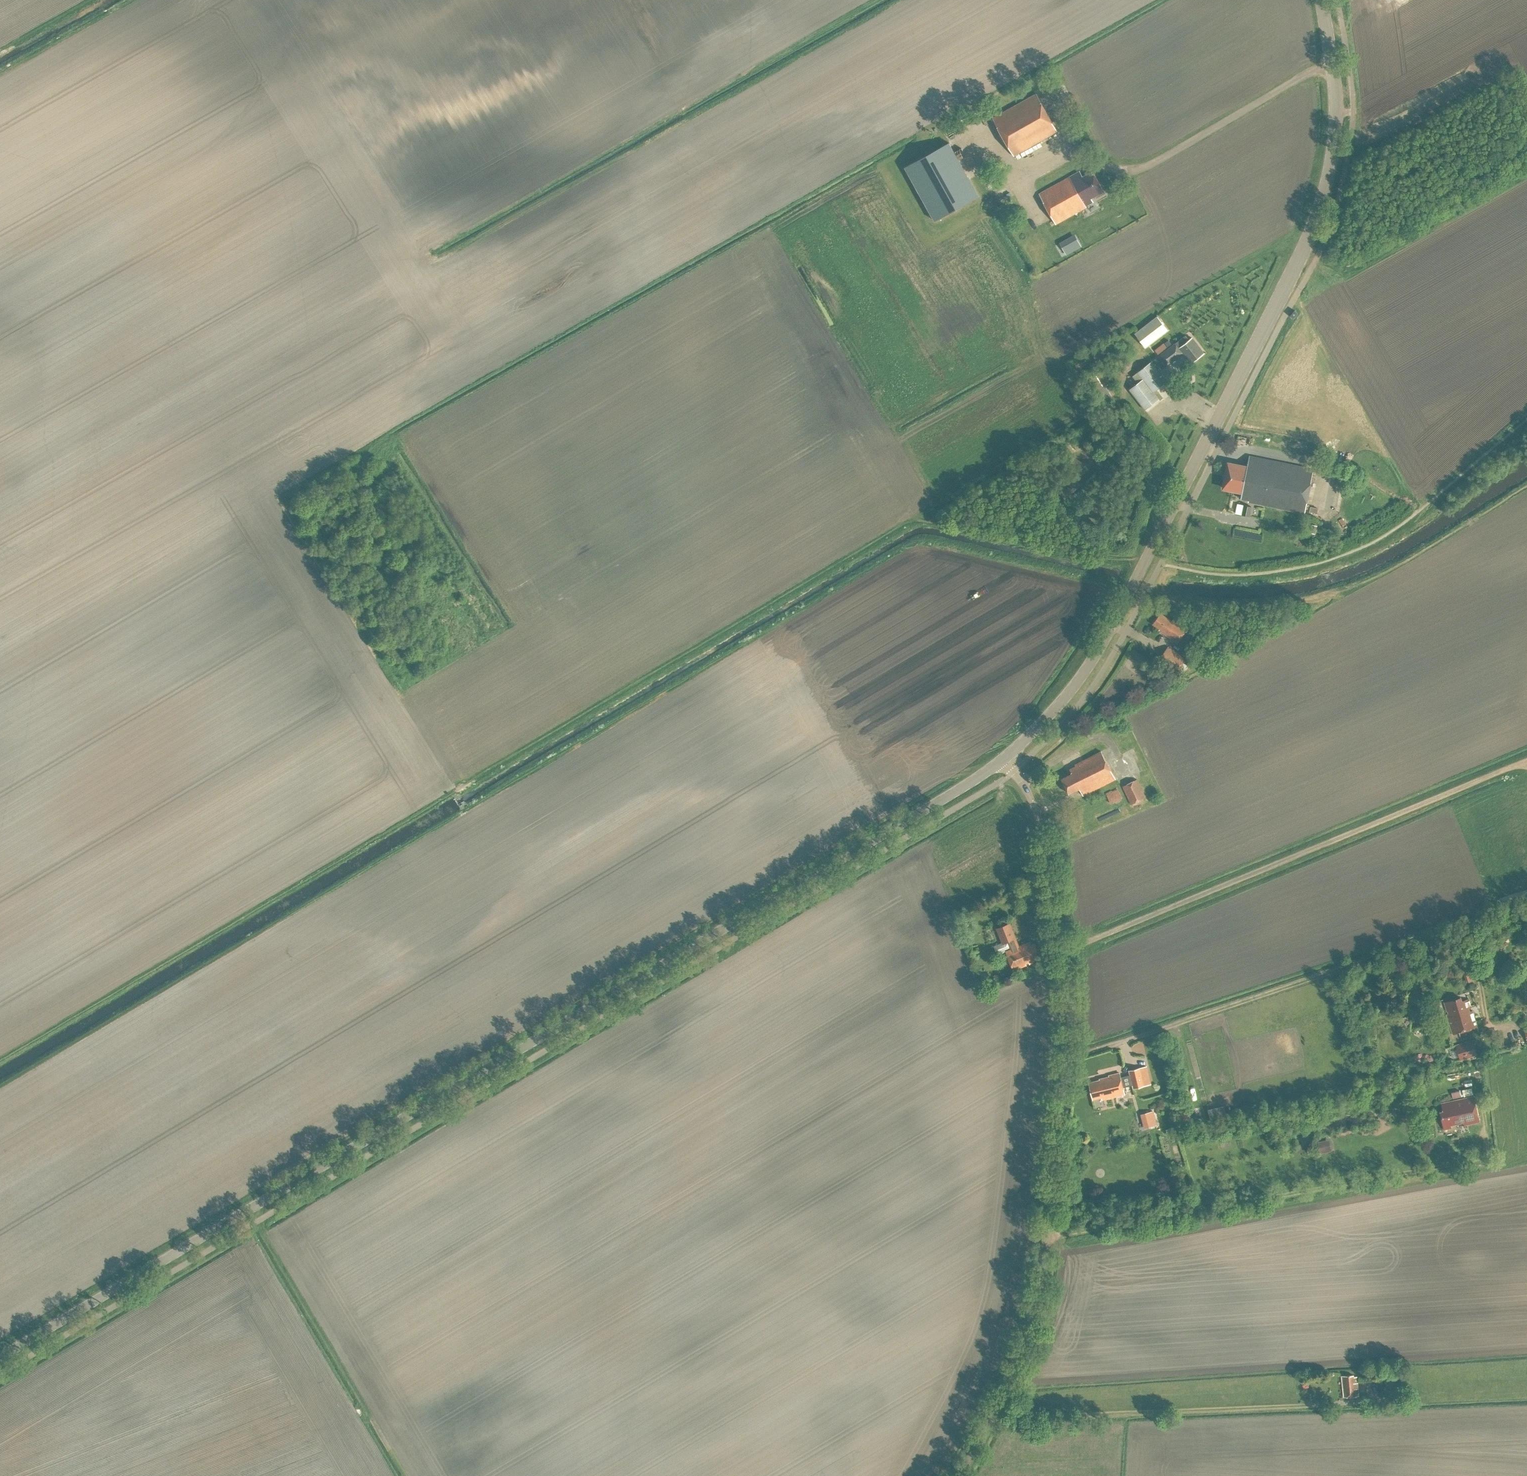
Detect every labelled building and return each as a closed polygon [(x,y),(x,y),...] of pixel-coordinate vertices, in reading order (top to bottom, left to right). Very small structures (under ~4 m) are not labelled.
[(1015,157),(1059,131),(1037,93),(993,118),(1015,157)] [(979,196),(950,143),(906,168),(935,220),(979,196)] [(1080,171),(1039,194),(1056,224),(1087,207),(1086,206),(1093,202),(1091,198),(1104,191),(1093,171),(1083,177),(1080,171)] [(1060,242),(1066,255),(1082,247),(1076,234),(1060,242)] [(1169,331),(1158,318),(1136,335),(1146,348),(1169,331)] [(1192,363),(1204,353),(1192,338),(1190,340),(1186,336),(1161,357),(1160,355),(1155,359),(1164,370),(1184,353),(1192,363)] [(1077,369),(1088,363),(1085,359),(1075,365),(1077,369)] [(1143,380),(1130,390),(1146,410),(1160,399),(1162,398),(1157,391),(1168,383),(1152,362),(1138,373),(1143,380)] [(1106,455),(1115,448),(1108,439),(1099,446),(1106,455)] [(1305,514),(1314,470),(1249,457),(1247,468),(1229,464),(1224,489),(1242,493),(1241,499),(1248,501),(1248,502),(1305,514)] [(1104,496),(1111,484),(1105,481),(1099,493),(1104,496)] [(1252,506),(1243,505),(1241,515),(1250,516),(1252,506)] [(1234,534),(1260,540),(1261,535),(1236,529),(1234,534)] [(1159,630),(1177,643),(1188,627),(1174,618),(1172,620),(1160,612),(1152,624),(1160,629),(1159,630)] [(1186,658),(1168,646),(1161,656),(1179,669),(1186,658)] [(1184,654),(1193,661),(1198,655),(1188,648),(1184,654)] [(1082,797),(1115,779),(1100,753),(1076,766),(1077,768),(1070,771),(1072,775),(1061,781),(1069,795),(1079,790),(1082,797)] [(1132,805),(1147,798),(1138,780),(1123,787),(1132,805)] [(1122,797),(1118,788),(1112,791),(1112,790),(1106,793),(1111,803),(1122,797)] [(996,928),(1002,942),(994,946),(997,955),(1006,951),(1013,971),(1027,965),(1026,963),(1034,960),(1034,961),(1041,958),(1035,942),(1032,943),(1031,941),(1019,945),(1016,938),(1017,937),(1011,922),(996,928)] [(1464,962),(1458,959),(1455,963),(1461,967),(1464,962)] [(1473,973),(1470,965),(1462,967),(1465,976),(1473,973)] [(1452,1035),(1476,1027),(1467,1001),(1461,1003),(1460,999),(1444,1004),(1448,1015),(1446,1015),(1452,1035)] [(1463,1042),(1455,1045),(1460,1060),(1477,1055),(1473,1039),(1465,1042),(1465,1044),(1464,1044),(1463,1042)] [(1142,1067),(1129,1070),(1133,1088),(1146,1085),(1142,1067)] [(1123,1096),(1118,1074),(1108,1076),(1108,1077),(1099,1080),(1099,1081),(1088,1083),(1092,1100),(1101,1098),(1102,1100),(1123,1096)] [(1459,1090),(1452,1092),(1453,1098),(1461,1097),(1459,1090)] [(1464,1126),(1479,1123),(1473,1097),(1441,1104),(1443,1112),(1440,1113),(1444,1130),(1451,1129),(1450,1126),(1463,1123),(1464,1126)] [(1210,1117),(1226,1114),(1224,1105),(1208,1108),(1210,1117)] [(1191,1119),(1188,1111),(1177,1115),(1180,1122),(1191,1119)] [(1154,1114),(1146,1116),(1149,1127),(1157,1125),(1154,1114)] [(1329,1139),(1318,1141),(1320,1153),(1332,1150),(1329,1139)] [(1344,1397),(1358,1395),(1356,1377),(1353,1377),(1352,1375),(1342,1376),(1344,1397)]
